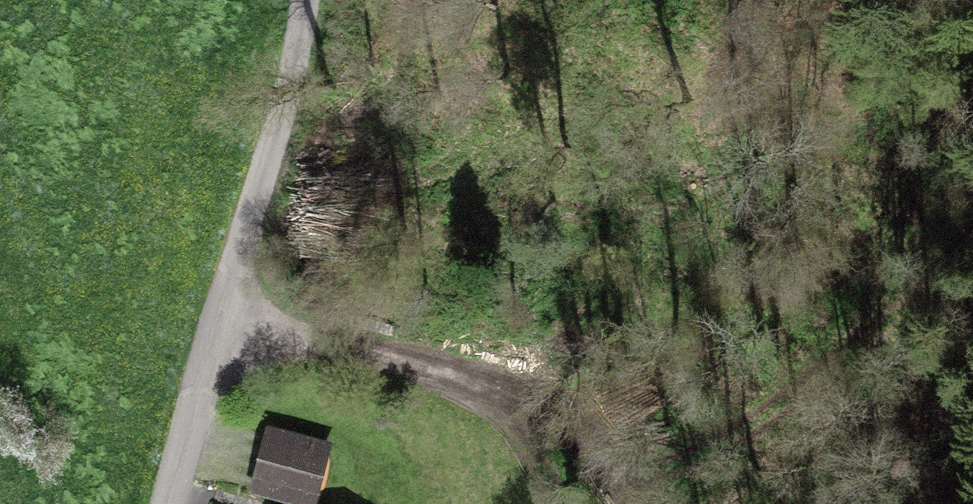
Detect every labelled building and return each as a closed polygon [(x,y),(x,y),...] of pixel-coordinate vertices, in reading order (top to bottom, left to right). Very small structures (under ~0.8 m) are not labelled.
[(271,440),(254,503),(321,503),(333,456),(271,440)]
